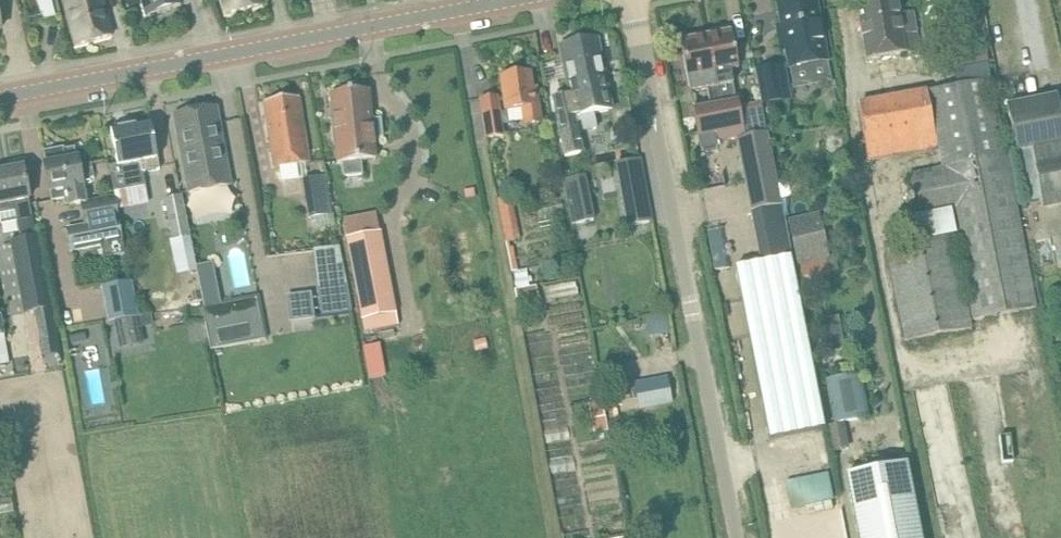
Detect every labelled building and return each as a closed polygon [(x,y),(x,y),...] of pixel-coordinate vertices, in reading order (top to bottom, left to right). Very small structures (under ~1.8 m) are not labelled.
[(44,19),(53,16),(53,14),(60,12),(57,0),(37,0),(44,19)] [(71,22),(76,43),(111,34),(105,13),(102,0),(65,0),(71,22)] [(147,16),(181,5),(179,0),(142,0),(147,16)] [(260,0),(223,0),(226,13),(261,4),(260,0)] [(813,0),(808,0),(776,6),(781,28),(775,30),(779,52),(785,51),(788,68),(825,61),(817,20),(813,0)] [(917,32),(913,11),(899,13),(897,0),(856,0),(868,62),(921,52),(917,32)] [(732,32),(708,37),(718,86),(722,86),(725,103),(738,100),(738,99),(735,100),(729,70),(733,69),(738,68),(736,53),(732,32)] [(706,37),(680,42),(690,92),(707,88),(711,106),(725,103),(722,86),(718,86),(708,37),(706,37)] [(605,76),(606,76),(598,38),(559,46),(569,94),(553,98),(556,113),(572,110),(570,99),(579,98),(578,90),(588,88),(587,82),(605,78),(605,76)] [(946,70),(956,68),(990,62),(986,39),(942,47),(946,70)] [(782,63),(755,68),(762,103),(789,97),(782,63)] [(541,122),(539,110),(535,89),(532,89),(529,73),(502,77),(507,110),(523,107),(526,124),(541,122)] [(612,109),(606,76),(605,76),(605,78),(587,82),(588,88),(578,90),(579,98),(570,99),(572,110),(556,113),(565,156),(583,153),(578,132),(596,129),(593,113),(612,109)] [(938,149),(942,166),(911,172),(919,214),(915,215),(920,240),(888,246),(905,340),(986,325),(985,316),(1037,306),(994,77),(958,83),(858,102),(869,162),(938,149)] [(371,120),(368,90),(331,94),(338,163),(343,162),(344,176),(362,174),(361,160),(366,160),(363,139),(383,137),(381,119),(371,120)] [(1007,106),(1016,151),(1032,148),(1042,197),(1044,207),(1060,203),(1060,112),(1058,95),(1007,106)] [(308,160),(302,118),(299,96),(264,101),(273,165),(308,160)] [(503,135),(497,96),(480,99),(486,137),(503,135)] [(694,106),(693,106),(701,151),(718,147),(717,142),(726,140),(738,138),(745,137),(738,100),(725,103),(711,106),(694,109),(694,106)] [(221,190),(221,186),(229,185),(216,107),(175,114),(189,192),(197,190),(199,195),(202,199),(206,203),(217,201),(220,196),(221,190)] [(110,166),(116,197),(118,206),(150,200),(144,172),(160,169),(151,122),(111,130),(118,164),(110,166)] [(745,137),(738,138),(752,210),(766,208),(782,205),(768,132),(745,137)] [(68,206),(80,203),(86,202),(83,185),(92,183),(95,178),(92,162),(79,165),(78,157),(77,157),(75,147),(65,149),(64,147),(43,151),(46,163),(45,164),(49,185),(51,199),(63,197),(65,205),(67,205),(68,206)] [(653,221),(642,157),(615,162),(626,226),(653,221)] [(303,176),(303,165),(282,166),(283,177),(303,176)] [(15,211),(20,238),(13,240),(27,312),(35,311),(45,365),(63,361),(38,236),(36,236),(36,232),(23,166),(0,171),(0,213),(15,211)] [(308,217),(331,213),(336,212),(330,181),(327,181),(325,174),(301,179),(308,217)] [(596,220),(586,174),(562,179),(571,225),(596,220)] [(550,183),(542,193),(551,200),(559,189),(550,183)] [(475,188),(464,190),(466,197),(476,195),(475,188)] [(180,195),(164,198),(172,239),(188,236),(180,195)] [(513,195),(498,198),(506,241),(521,238),(513,195)] [(123,239),(119,218),(115,196),(86,202),(80,203),(84,224),(67,228),(71,249),(101,244),(103,257),(126,253),(126,252),(123,239)] [(766,208),(752,210),(762,262),(791,256),(782,205),(766,208)] [(820,211),(786,219),(800,283),(831,277),(830,272),(838,270),(835,255),(830,256),(820,211)] [(346,238),(362,319),(397,312),(381,231),(346,238)] [(133,237),(123,239),(126,252),(136,250),(133,237)] [(316,248),(328,316),(356,311),(344,243),(316,248)] [(762,262),(735,267),(735,268),(749,335),(805,324),(791,256),(762,262)] [(142,327),(139,316),(133,281),(103,286),(110,321),(113,321),(119,348),(145,343),(142,327)] [(531,286),(515,289),(519,308),(531,306),(540,304),(536,285),(531,286)] [(292,293),(294,320),(320,318),(318,290),(292,293)] [(204,308),(212,348),(266,338),(258,297),(204,308)] [(152,313),(139,316),(142,327),(154,325),(152,313)] [(749,335),(769,439),(769,438),(790,434),(825,427),(805,324),(749,335)] [(0,338),(0,366),(10,364),(5,337),(0,338)] [(485,338),(473,341),(475,351),(488,348),(485,338)] [(375,379),(392,375),(385,341),(367,345),(375,379)] [(862,374),(826,381),(834,424),(845,422),(869,417),(862,374)] [(668,378),(635,384),(640,407),(672,401),(668,378)] [(604,407),(590,410),(594,431),(607,428),(604,407)] [(827,425),(833,451),(850,447),(845,422),(834,424),(827,425)] [(769,438),(769,439),(782,507),(839,496),(825,427),(790,434),(769,438)] [(907,463),(845,475),(858,537),(922,537),(907,463)]
